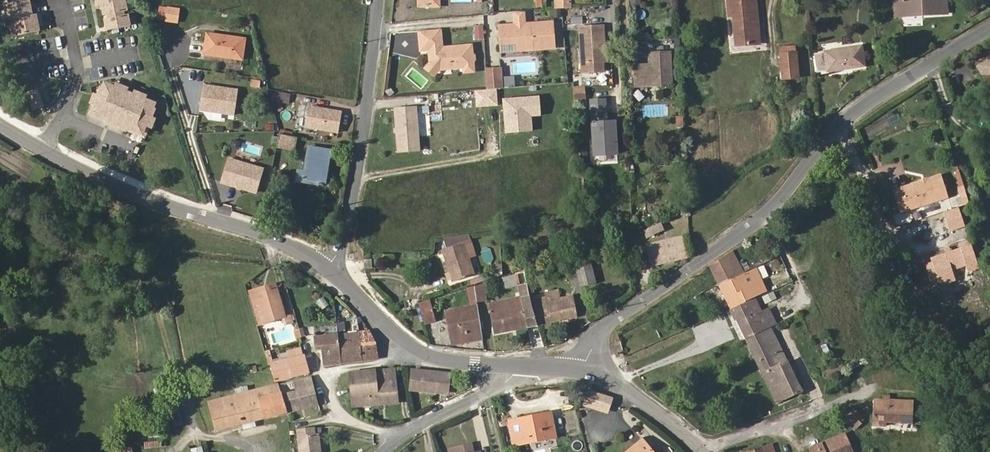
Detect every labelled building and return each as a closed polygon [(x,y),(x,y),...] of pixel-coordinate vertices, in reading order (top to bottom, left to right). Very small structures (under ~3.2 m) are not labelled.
[(34,7),(31,8),(29,0),(27,0),(9,4),(6,4),(9,21),(13,20),(36,15),(34,7)] [(125,0),(123,0),(121,0),(102,4),(105,16),(109,15),(109,16),(124,13),(123,12),(127,11),(125,0)] [(568,0),(555,0),(555,9),(568,8),(568,0)] [(754,0),(728,0),(730,16),(733,16),(736,45),(750,43),(749,37),(758,37),(754,0)] [(902,0),(894,0),(895,16),(922,15),(922,12),(903,13),(902,0)] [(946,0),(902,0),(903,13),(922,12),(922,15),(947,13),(946,0)] [(219,12),(218,21),(231,23),(232,15),(219,12)] [(525,24),(524,12),(513,12),(514,25),(525,24)] [(130,25),(128,14),(124,15),(124,13),(109,16),(109,18),(105,19),(108,30),(130,25)] [(38,26),(37,22),(41,22),(40,14),(36,15),(13,20),(16,36),(39,31),(38,26)] [(554,45),(552,22),(525,24),(514,25),(499,26),(500,43),(510,42),(511,48),(554,45)] [(484,39),(483,25),(474,26),(476,39),(484,39)] [(604,45),(603,26),(579,27),(582,73),(604,72),(603,62),(602,46),(604,46),(604,45)] [(442,48),(440,29),(431,30),(419,31),(420,50),(429,49),(432,49),(432,53),(430,55),(430,62),(439,70),(464,68),(464,72),(474,71),(472,45),(442,48)] [(242,62),(245,39),(205,33),(204,41),(202,56),(242,62)] [(202,56),(204,41),(189,40),(186,58),(201,60),(202,56)] [(511,48),(510,42),(500,43),(501,52),(554,48),(554,45),(511,48)] [(864,66),(861,46),(824,51),(824,52),(814,53),(817,71),(827,70),(827,71),(864,66)] [(672,87),(671,51),(649,52),(650,65),(650,66),(647,66),(645,65),(634,65),(635,87),(647,86),(646,79),(658,79),(659,87),(672,87)] [(799,77),(796,52),(795,52),(781,54),(780,54),(782,79),(799,77)] [(983,84),(989,81),(989,54),(973,63),(983,84)] [(202,63),(188,61),(187,69),(201,71),(202,63)] [(439,70),(430,62),(425,68),(434,75),(439,70)] [(501,77),(501,68),(483,69),(484,90),(502,89),(501,77)] [(412,70),(409,75),(422,84),(425,79),(412,70)] [(501,77),(502,89),(514,89),(513,77),(501,77)] [(259,88),(260,81),(249,79),(248,87),(259,88)] [(148,126),(154,110),(149,108),(152,102),(147,100),(149,97),(138,92),(137,96),(130,111),(120,107),(126,92),(128,88),(117,84),(115,87),(108,84),(106,90),(101,88),(94,105),(96,105),(93,113),(100,116),(100,117),(135,132),(135,130),(143,133),(146,126),(148,126)] [(232,116),(236,89),(202,84),(198,111),(232,116)] [(585,98),(584,87),(573,87),(574,99),(585,98)] [(394,92),(390,88),(386,92),(389,96),(394,92)] [(44,106),(38,89),(27,93),(33,110),(44,106)] [(130,111),(137,96),(126,92),(120,107),(130,111)] [(288,104),(290,94),(278,92),(276,102),(288,104)] [(590,119),(606,118),(604,98),(588,100),(590,119)] [(337,134),(341,112),(308,106),(305,129),(337,134)] [(614,122),(589,121),(588,157),(614,157),(614,122)] [(293,152),(295,139),(277,136),(275,149),(293,152)] [(322,181),(324,167),(327,168),(330,150),(306,146),(302,171),(295,169),(292,183),(316,187),(316,184),(324,185),(325,181),(322,181)] [(255,195),(263,169),(226,157),(218,184),(255,195)] [(921,203),(932,200),(934,201),(948,196),(941,174),(927,179),(926,181),(921,182),(920,181),(900,187),(901,191),(894,193),(899,212),(920,205),(921,203)] [(647,238),(664,230),(661,223),(643,231),(647,238)] [(468,257),(463,243),(471,240),(469,234),(443,238),(446,248),(443,249),(453,281),(473,275),(468,257)] [(686,257),(681,237),(647,245),(652,265),(686,257)] [(475,255),(471,240),(463,243),(468,257),(475,255)] [(481,252),(484,263),(492,261),(489,250),(481,252)] [(749,269),(745,260),(739,263),(732,250),(721,258),(718,260),(709,265),(719,284),(744,272),(749,269)] [(769,260),(773,271),(783,266),(779,256),(769,260)] [(372,268),(372,259),(364,259),(365,268),(372,268)] [(594,281),(590,264),(568,269),(572,287),(582,285),(582,284),(594,281)] [(754,297),(760,295),(759,294),(766,291),(755,268),(744,273),(744,272),(719,284),(731,309),(744,302),(748,299),(749,300),(754,297)] [(518,287),(515,276),(501,280),(504,291),(518,287)] [(487,293),(486,283),(475,286),(477,301),(486,300),(485,293),(487,293)] [(477,301),(475,286),(467,288),(471,304),(477,302),(477,301)] [(532,307),(531,301),(528,286),(518,288),(520,297),(523,309),(527,326),(537,325),(532,307)] [(285,317),(276,287),(264,290),(264,288),(252,291),(262,323),(285,317)] [(576,316),(573,299),(561,302),(561,297),(559,290),(545,293),(546,298),(531,301),(532,307),(537,325),(545,323),(550,322),(576,316)] [(262,323),(252,291),(250,292),(259,324),(262,323)] [(318,301),(323,310),(330,306),(325,297),(318,301)] [(523,309),(520,297),(487,304),(488,311),(491,311),(495,333),(527,326),(523,309)] [(776,324),(769,309),(762,312),(754,297),(749,300),(748,299),(744,302),(731,309),(736,321),(745,339),(770,327),(776,324)] [(434,320),(429,301),(418,304),(424,323),(434,320)] [(482,335),(477,305),(447,311),(453,340),(482,335)] [(292,322),(290,315),(283,318),(285,325),(292,322)] [(794,377),(786,360),(770,327),(745,339),(761,372),(770,389),(794,377)] [(359,333),(359,331),(337,334),(341,363),(362,361),(359,333)] [(359,333),(362,361),(377,359),(375,343),(369,332),(359,333)] [(341,363),(337,334),(315,337),(316,346),(322,346),(324,365),(341,363)] [(453,344),(483,339),(482,335),(453,340),(453,344)] [(301,356),(299,347),(286,351),(288,359),(301,356)] [(308,373),(304,355),(301,356),(288,359),(272,364),(270,364),(275,381),(308,373)] [(826,379),(846,369),(843,362),(826,369),(822,371),(826,379)] [(398,403),(395,368),(350,372),(353,406),(398,403)] [(448,393),(450,373),(412,370),(410,389),(448,393)] [(319,404),(312,376),(293,381),(295,390),(282,394),(287,412),(319,404)] [(802,391),(794,377),(770,389),(777,403),(802,391)] [(287,412),(282,394),(279,384),(274,386),(247,393),(236,395),(209,402),(216,430),(287,412)] [(169,397),(166,387),(155,390),(158,400),(169,397)] [(609,405),(612,397),(589,389),(586,398),(593,400),(591,407),(600,410),(602,403),(609,405)] [(182,424),(175,395),(169,397),(172,410),(175,409),(177,420),(173,421),(174,426),(182,424)] [(591,407),(593,400),(586,398),(584,405),(591,407)] [(913,424),(913,401),(885,400),(885,403),(873,403),(872,425),(886,426),(886,423),(913,424)] [(607,412),(609,405),(602,403),(600,410),(607,412)] [(861,423),(850,410),(845,414),(842,417),(854,429),(861,423)] [(556,437),(551,412),(508,421),(513,445),(556,437)] [(564,416),(567,436),(580,434),(578,414),(564,416)] [(121,436),(129,424),(125,421),(116,433),(121,436)] [(319,435),(315,435),(314,429),(297,430),(300,451),(321,451),(319,435)] [(617,442),(625,438),(622,431),(614,435),(617,442)] [(844,433),(822,443),(810,448),(811,451),(852,451),(844,433)] [(652,451),(641,438),(634,444),(635,446),(627,451),(651,451),(652,451)] [(480,450),(473,451),(472,444),(448,449),(449,451),(480,451),(480,450)]
